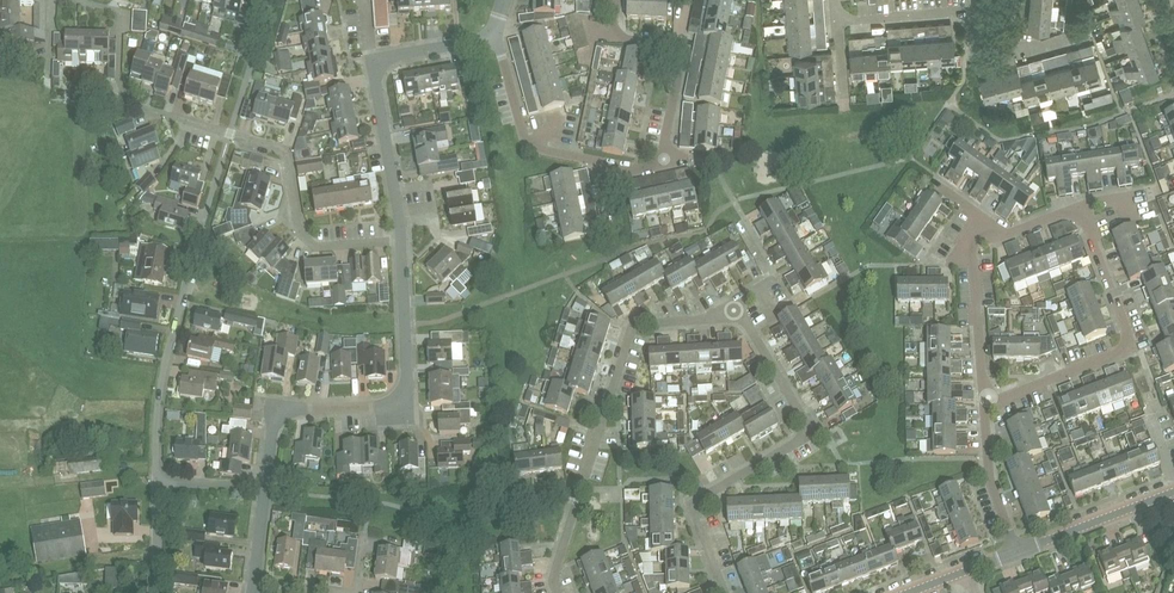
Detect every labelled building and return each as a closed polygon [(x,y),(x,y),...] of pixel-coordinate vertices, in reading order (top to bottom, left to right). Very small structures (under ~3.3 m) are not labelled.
[(216,5),(215,5),(213,11),(212,18),(224,21),(230,0),(217,0),(216,5)] [(250,10),(242,8),(244,0),(230,0),(224,21),(224,22),(236,25),(236,24),(246,26),(250,10)] [(317,8),(315,0),(301,0),(303,10),(317,8)] [(410,11),(411,11),(410,0),(397,0),(398,14),(402,14),(402,16),(409,15),(410,11)] [(420,10),(420,12),(424,12),(423,0),(410,0),(411,11),(420,10)] [(424,12),(428,11),(428,10),(437,9),(436,0),(423,0),(424,12)] [(437,9),(446,8),(446,10),(450,10),(449,0),(436,0),(437,9)] [(561,1),(555,1),(534,0),(533,14),(534,14),(534,23),(554,19),(554,14),(555,7),(560,7),(561,1)] [(640,19),(641,0),(628,0),(627,19),(640,19)] [(640,19),(653,20),(654,0),(641,0),(640,19)] [(653,20),(666,21),(667,0),(654,0),(653,20)] [(709,11),(730,15),(732,2),(723,0),(705,0),(704,4),(695,2),(693,7),(704,9),(709,11)] [(787,11),(809,9),(808,0),(786,0),(787,11)] [(1141,4),(1139,0),(1118,0),(1120,5),(1110,9),(1112,14),(1141,4)] [(1052,5),(1031,3),(1030,16),(1050,18),(1052,5)] [(1139,20),(1146,18),(1141,4),(1112,14),(1115,20),(1124,16),(1127,24),(1139,20)] [(0,19),(0,18),(20,18),(20,5),(7,5),(0,5),(0,19)] [(373,15),(387,14),(387,7),(373,8),(373,15)] [(787,11),(788,24),(810,22),(809,9),(787,11)] [(747,10),(746,17),(753,19),(754,12),(747,10)] [(132,18),(146,19),(146,11),(132,11),(132,18)] [(727,27),(730,15),(709,11),(706,23),(727,27)] [(768,12),(769,36),(787,35),(786,12),(768,12)] [(567,24),(580,20),(578,13),(565,17),(567,24)] [(374,22),(388,21),(387,14),(373,15),(374,22)] [(306,32),(327,28),(326,24),(328,22),(327,16),(324,16),(323,16),(323,15),(318,16),(300,19),(303,32),(306,32)] [(1056,18),(1050,18),(1030,16),(1028,29),(1049,31),(1050,24),(1056,25),(1056,18)] [(168,34),(170,25),(172,19),(163,17),(158,31),(168,34)] [(0,19),(0,32),(7,32),(20,32),(20,18),(0,18),(0,19)] [(132,18),(132,26),(146,27),(146,19),(132,18)] [(569,31),(582,27),(580,20),(567,24),(569,31)] [(1144,33),(1139,20),(1127,24),(1120,26),(1123,34),(1113,38),(1115,44),(1144,33)] [(374,29),(388,28),(388,21),(374,22),(374,29)] [(788,24),(789,36),(811,35),(810,22),(788,24)] [(192,42),(196,27),(184,23),(183,28),(180,38),(192,42)] [(725,40),(725,39),(727,27),(706,23),(704,36),(711,38),(711,37),(725,40)] [(942,61),(955,60),(953,38),(946,39),(946,33),(945,33),(944,23),(939,23),(940,39),(942,61)] [(278,33),(288,36),(290,27),(281,24),(278,33)] [(170,25),(168,34),(180,38),(183,28),(170,25)] [(196,27),(192,42),(205,46),(207,36),(201,34),(203,28),(197,26),(196,27)] [(906,26),(900,26),(901,42),(903,64),(916,63),(914,41),(914,36),(907,36),(906,26)] [(571,37),(584,34),(582,27),(569,31),(571,37)] [(304,39),(305,45),(328,41),(326,32),(328,32),(327,28),(306,32),(307,39),(304,39)] [(526,48),(547,43),(543,30),(523,36),(526,48)] [(7,32),(7,44),(17,44),(17,58),(34,58),(34,42),(39,42),(39,32),(20,32),(7,32)] [(144,79),(150,58),(155,44),(158,35),(150,33),(146,36),(140,55),(138,54),(130,79),(143,82),(144,79)] [(207,36),(205,46),(217,50),(222,36),(213,33),(212,38),(207,36)] [(288,36),(278,33),(276,41),(286,45),(288,36)] [(1131,54),(1149,47),(1144,33),(1115,44),(1118,49),(1128,46),(1131,54)] [(62,62),(72,62),(72,65),(79,65),(79,63),(80,34),(65,34),(65,47),(57,47),(57,62),(52,61),(51,78),(59,78),(59,65),(62,65),(62,62)] [(93,63),(94,54),(94,35),(80,34),(79,63),(93,63)] [(573,44),(586,40),(584,34),(571,37),(573,44)] [(93,63),(108,64),(107,70),(114,71),(115,56),(108,56),(109,35),(94,35),(94,54),(93,63)] [(812,47),(811,35),(789,36),(790,49),(812,47)] [(878,73),(891,72),(891,64),(890,50),(889,50),(889,44),(881,45),(881,35),(875,36),(876,51),(878,73)] [(862,37),(863,52),(865,74),(878,73),(876,51),(870,51),(870,46),(869,46),(868,36),(862,37)] [(733,41),(725,39),(725,40),(711,37),(711,38),(709,50),(730,54),(733,41)] [(942,61),(940,39),(927,40),(929,62),(942,61)] [(575,51),(588,47),(586,40),(573,44),(575,51)] [(929,62),(927,40),(914,41),(916,63),(929,62)] [(309,50),(310,57),(331,53),(331,49),(329,49),(328,41),(305,45),(306,50),(309,50)] [(889,44),(889,50),(890,50),(891,64),(903,64),(901,42),(889,43),(889,44)] [(550,55),(547,43),(526,48),(527,53),(522,54),(523,56),(514,59),(515,64),(529,60),(529,61),(550,55)] [(510,46),(512,52),(521,49),(519,44),(510,46)] [(739,46),(738,52),(755,55),(756,48),(739,46)] [(1079,47),(1082,57),(1087,56),(1085,46),(1079,47)] [(1149,47),(1131,54),(1134,61),(1123,65),(1125,71),(1154,60),(1149,47)] [(1071,65),(1077,87),(1089,83),(1084,62),(1078,64),(1077,59),(1075,59),(1072,49),(1067,51),(1071,66),(1071,65)] [(645,68),(648,55),(627,50),(625,63),(645,68)] [(706,63),(728,67),(730,54),(709,50),(706,63)] [(276,62),(291,60),(289,51),(275,54),(276,62)] [(797,74),(818,73),(818,67),(823,67),(823,65),(833,64),(832,52),(809,54),(809,60),(796,61),(797,74)] [(865,74),(863,52),(850,53),(852,75),(865,74)] [(308,65),(309,70),(337,65),(336,58),(334,57),(332,57),(331,53),(310,57),(311,64),(308,65)] [(1060,53),(1055,54),(1058,64),(1063,63),(1060,53)] [(156,88),(154,92),(156,93),(155,96),(165,99),(166,96),(167,96),(169,89),(177,91),(186,63),(188,57),(178,54),(173,70),(163,67),(162,71),(161,71),(156,88)] [(533,73),(554,68),(550,55),(529,61),(533,73)] [(1002,56),(1006,71),(1012,92),(1024,89),(1021,79),(1022,79),(1020,74),(1019,68),(1013,69),(1012,64),(1010,65),(1007,55),(1002,56)] [(189,62),(198,64),(199,57),(190,56),(189,62)] [(1048,56),(1042,57),(1045,68),(1051,66),(1048,56)] [(155,59),(150,58),(144,79),(143,82),(142,83),(156,88),(161,71),(162,71),(163,67),(165,60),(155,57),(155,59)] [(998,68),(995,58),(989,60),(992,70),(998,68)] [(1096,59),(1084,62),(1089,83),(1102,80),(1096,59)] [(291,60),(276,62),(278,73),(293,70),(291,60)] [(1141,80),(1159,74),(1154,60),(1125,71),(1128,76),(1138,73),(1141,80)] [(977,63),(981,78),(986,99),(999,96),(994,75),(988,76),(987,71),(985,72),(982,62),(977,63)] [(184,97),(199,101),(206,79),(191,75),(194,65),(186,63),(181,80),(188,82),(184,97)] [(643,80),(645,68),(625,63),(622,76),(638,80),(643,80)] [(725,80),(728,67),(706,63),(704,75),(725,80)] [(1019,68),(1020,74),(1026,73),(1023,63),(1018,64),(1019,68)] [(313,75),(315,83),(318,83),(336,80),(335,75),(337,75),(339,73),(337,65),(309,70),(310,76),(313,75)] [(1071,65),(1071,66),(1059,69),(1065,90),(1077,87),(1071,65)] [(441,69),(446,93),(447,100),(448,108),(454,107),(451,88),(458,87),(454,66),(450,66),(450,68),(441,69)] [(536,86),(557,80),(554,68),(533,73),(536,86)] [(1033,70),(1034,76),(1040,97),(1052,93),(1046,72),(1041,74),(1040,68),(1038,69),(1033,70)] [(433,71),(433,69),(429,70),(432,91),(433,95),(440,94),(441,101),(447,100),(446,93),(441,69),(433,71)] [(517,71),(519,77),(528,74),(526,69),(517,71)] [(1052,93),(1065,90),(1059,69),(1046,72),(1052,93)] [(424,71),(424,72),(416,74),(420,97),(426,96),(426,93),(432,91),(429,70),(424,71)] [(798,87),(819,85),(819,82),(824,81),(824,78),(834,77),(834,71),(818,73),(797,74),(798,87)] [(1012,92),(1006,71),(994,75),(999,96),(1012,92)] [(220,84),(206,79),(199,101),(214,106),(218,91),(227,94),(232,77),(223,74),(220,84)] [(420,97),(416,74),(408,75),(407,74),(403,75),(407,96),(414,95),(415,98),(420,97)] [(636,92),(638,80),(622,76),(618,75),(615,88),(636,92)] [(723,92),(725,80),(704,75),(701,88),(723,92)] [(1027,100),(1040,97),(1034,76),(1022,79),(1021,79),(1024,89),(1027,100)] [(540,98),(561,93),(557,80),(536,86),(540,98)] [(521,84),(522,90),(531,87),(530,82),(521,84)] [(254,116),(271,121),(277,102),(279,97),(273,95),(272,97),(269,100),(262,97),(266,86),(256,83),(250,106),(257,108),(254,116)] [(315,83),(304,85),(305,92),(320,90),(318,83),(315,83)] [(819,85),(798,87),(799,100),(826,98),(825,91),(835,90),(835,84),(825,85),(819,85)] [(474,100),(470,86),(463,89),(467,102),(474,100)] [(607,99),(612,101),(633,105),(636,92),(615,88),(610,87),(607,99)] [(355,99),(354,94),(352,93),(351,88),(330,92),(331,100),(328,100),(329,106),(352,102),(352,101),(353,101),(355,99)] [(723,92),(701,88),(699,101),(720,105),(723,92)] [(321,97),(320,90),(305,92),(307,99),(321,97)] [(1119,94),(1124,107),(1134,104),(1129,90),(1119,94)] [(561,93),(540,98),(543,111),(564,105),(561,93)] [(524,97),(526,102),(535,100),(533,94),(524,97)] [(297,120),(302,102),(301,97),(296,95),(292,107),(277,102),(271,121),(288,126),(290,118),(297,120)] [(603,112),(610,113),(631,117),(633,105),(612,101),(611,108),(604,106),(603,112)] [(333,111),(335,118),(356,114),(355,110),(353,110),(352,102),(329,106),(330,112),(333,111)] [(528,109),(529,115),(538,112),(537,107),(528,109)] [(440,115),(442,124),(451,122),(448,108),(442,109),(443,114),(440,115)] [(718,126),(720,112),(698,111),(697,124),(718,126)] [(1173,128),(1173,111),(1164,115),(1167,122),(1161,124),(1164,132),(1173,128)] [(942,131),(947,125),(948,126),(954,117),(947,112),(937,127),(942,131)] [(307,113),(304,121),(311,124),(312,122),(314,116),(307,113)] [(607,126),(628,130),(631,117),(610,113),(608,121),(602,119),(601,125),(607,126)] [(356,114),(335,118),(336,125),(332,126),(333,131),(357,127),(356,126),(358,126),(360,124),(359,119),(357,118),(356,114)] [(539,115),(535,123),(544,128),(548,119),(539,115)] [(424,118),(425,125),(435,123),(434,116),(424,118)] [(425,125),(424,118),(415,119),(415,117),(403,119),(405,128),(425,125)] [(133,155),(153,146),(158,145),(152,130),(137,136),(131,120),(115,126),(119,136),(126,134),(128,139),(127,140),(133,155)] [(317,122),(312,122),(311,124),(304,121),(301,131),(308,133),(314,132),(317,122)] [(1137,125),(1142,137),(1148,134),(1143,123),(1137,125)] [(717,138),(718,126),(697,124),(696,136),(717,138)] [(625,143),(628,130),(607,126),(606,133),(599,131),(598,137),(605,139),(625,143)] [(339,144),(360,140),(360,136),(358,136),(357,127),(333,131),(335,137),(338,137),(339,144)] [(415,140),(414,140),(416,154),(437,151),(449,149),(447,141),(445,128),(413,133),(415,140)] [(1164,132),(1167,139),(1172,137),(1173,141),(1173,128),(1164,132)] [(717,138),(696,136),(696,141),(690,140),(690,143),(680,142),(679,148),(716,151),(717,138)] [(945,177),(951,181),(975,147),(968,143),(965,147),(959,143),(952,138),(946,147),(953,152),(948,158),(955,163),(945,177)] [(623,156),(625,143),(605,139),(602,151),(623,156)] [(1020,145),(1028,150),(1035,140),(1035,139),(1023,141),(1020,145)] [(1035,158),(1037,154),(1035,140),(1028,150),(1027,152),(1035,158)] [(1148,154),(1154,152),(1149,140),(1144,142),(1148,154)] [(1006,152),(1009,151),(1015,143),(1005,144),(1006,152)] [(1120,152),(1126,187),(1133,186),(1130,169),(1138,168),(1137,161),(1135,147),(1134,143),(1127,145),(1127,151),(1120,152)] [(144,167),(159,161),(153,146),(133,155),(128,156),(134,171),(139,183),(135,186),(144,194),(155,181),(147,175),(144,167)] [(114,168),(111,147),(101,149),(104,170),(114,168)] [(975,147),(951,181),(957,185),(967,171),(973,176),(984,160),(978,156),(981,151),(975,147)] [(1104,148),(1108,172),(1116,171),(1118,188),(1126,187),(1120,152),(1113,153),(1112,147),(1104,148)] [(1090,156),(1096,191),(1102,190),(1100,173),(1108,172),(1104,148),(1097,149),(1097,155),(1090,156)] [(308,150),(294,153),(295,162),(312,160),(310,150),(308,150)] [(438,158),(437,151),(416,154),(419,168),(420,168),(421,177),(459,170),(456,155),(438,158)] [(1074,153),(1078,177),(1086,175),(1088,193),(1096,191),(1090,156),(1083,157),(1082,151),(1074,153)] [(1154,152),(1148,154),(1152,165),(1158,163),(1154,152)] [(1070,178),(1078,177),(1074,153),(1059,155),(1060,161),(1066,196),(1073,195),(1070,178)] [(1066,196),(1060,161),(1053,162),(1052,156),(1044,157),(1048,181),(1056,180),(1058,197),(1066,196)] [(247,191),(266,197),(271,182),(259,179),(263,166),(244,160),(241,168),(253,171),(247,191)] [(299,175),(310,174),(324,171),(322,160),(297,164),(299,175)] [(970,195),(975,199),(1000,164),(993,160),(990,165),(984,160),(973,176),(980,180),(970,195)] [(488,168),(486,161),(472,164),(473,171),(488,168)] [(998,193),(1009,178),(1002,173),(1006,169),(1000,164),(975,199),(981,203),(992,188),(998,193)] [(171,183),(186,187),(181,204),(196,208),(201,194),(194,192),(200,172),(176,165),(171,183)] [(1159,182),(1164,180),(1164,179),(1168,178),(1168,175),(1171,174),(1168,166),(1160,169),(1160,168),(1154,171),(1159,182)] [(475,183),(473,171),(456,174),(456,179),(459,179),(460,186),(475,183)] [(553,190),(574,186),(571,173),(550,178),(553,190)] [(371,190),(378,189),(376,174),(361,176),(363,185),(355,186),(359,206),(373,204),(371,190)] [(658,213),(654,191),(648,193),(646,187),(645,188),(643,178),(637,179),(641,194),(646,215),(658,213)] [(994,212),(1000,216),(1024,182),(1018,178),(1015,182),(1009,178),(998,193),(1004,198),(994,212)] [(359,206),(355,186),(348,188),(347,179),(340,180),(345,208),(359,206)] [(345,208),(340,180),(333,181),(334,190),(327,191),(330,210),(345,208)] [(1164,180),(1159,182),(1163,194),(1169,191),(1164,180)] [(1024,182),(1000,216),(1006,220),(1016,206),(1023,211),(1027,205),(1031,199),(1034,196),(1027,191),(1030,186),(1024,182)] [(330,210),(327,191),(320,192),(319,183),(311,185),(316,213),(330,210)] [(679,186),(683,207),(685,213),(698,211),(692,183),(679,186)] [(1030,186),(1027,191),(1034,196),(1039,188),(1033,184),(1031,187),(1030,186)] [(555,203),(577,198),(574,186),(553,190),(555,203)] [(683,207),(679,186),(666,189),(671,210),(683,207)] [(671,210),(666,189),(654,191),(658,213),(671,210)] [(447,194),(450,210),(473,206),(470,190),(447,194)] [(266,197),(247,191),(240,212),(229,209),(226,218),(227,219),(233,233),(251,227),(248,218),(251,209),(262,212),(266,197)] [(145,193),(141,201),(149,204),(150,202),(157,204),(159,198),(145,193)] [(641,194),(628,197),(633,218),(646,215),(641,194)] [(802,205),(807,202),(803,195),(799,197),(802,205)] [(915,205),(933,218),(938,211),(948,218),(951,212),(944,207),(927,195),(922,201),(919,199),(915,205)] [(157,204),(155,210),(162,212),(159,224),(183,231),(188,215),(177,211),(171,210),(174,202),(159,198),(157,204)] [(558,216),(579,211),(577,198),(555,203),(558,216)] [(1031,199),(1027,205),(1030,208),(1036,205),(1035,201),(1031,199)] [(1162,214),(1168,211),(1163,200),(1157,202),(1162,214)] [(757,231),(784,216),(780,209),(783,208),(779,201),(760,212),(764,219),(754,225),(757,231)] [(1152,202),(1143,201),(1143,210),(1151,210),(1152,202)] [(881,213),(887,217),(892,209),(887,205),(881,213)] [(928,225),(933,218),(915,205),(910,211),(913,214),(909,220),(934,237),(938,232),(928,225)] [(453,227),(476,222),(473,206),(450,210),(453,227)] [(805,213),(808,219),(815,215),(811,209),(805,213)] [(561,228),(582,224),(579,211),(558,216),(561,228)] [(1168,211),(1162,214),(1166,225),(1172,222),(1168,211)] [(775,238),(794,228),(790,220),(787,222),(784,216),(757,231),(761,237),(771,231),(775,238)] [(1162,226),(1158,217),(1152,220),(1156,229),(1162,226)] [(934,237),(909,220),(905,226),(898,221),(886,237),(903,249),(910,239),(915,243),(920,236),(930,243),(934,237)] [(1056,226),(1071,265),(1083,260),(1074,239),(1069,241),(1067,235),(1078,231),(1075,227),(1071,224),(1067,222),(1062,223),(1056,226)] [(564,241),(585,237),(582,224),(561,228),(564,241)] [(469,238),(493,234),(491,225),(468,229),(469,238)] [(1051,248),(1059,269),(1071,265),(1056,226),(1049,228),(1056,245),(1051,248)] [(1144,235),(1156,231),(1154,226),(1143,229),(1144,235)] [(1112,235),(1117,247),(1143,237),(1141,232),(1137,234),(1134,227),(1112,235)] [(773,258),(799,242),(795,235),(798,233),(794,228),(775,238),(779,245),(769,251),(773,258)] [(261,261),(262,259),(276,244),(265,233),(257,241),(253,238),(250,230),(235,235),(238,244),(242,243),(250,250),(249,250),(261,261)] [(1033,235),(1048,274),(1059,269),(1051,248),(1046,249),(1039,232),(1033,235)] [(1156,245),(1161,243),(1167,241),(1164,232),(1153,236),(1156,245)] [(1028,256),(1037,278),(1048,274),(1033,235),(1027,237),(1033,254),(1028,256)] [(137,236),(120,239),(120,245),(137,245),(137,236)] [(1121,258),(1143,250),(1140,243),(1144,242),(1143,237),(1117,247),(1121,258)] [(119,240),(101,240),(102,251),(119,251),(119,240)] [(821,247),(825,253),(834,247),(831,241),(821,247)] [(1010,243),(1025,282),(1037,278),(1028,256),(1023,258),(1017,241),(1010,243)] [(1167,241),(1161,243),(1165,251),(1170,249),(1167,241)] [(283,276),(277,295),(288,299),(293,282),(297,269),(289,267),(282,260),(289,252),(278,242),(276,244),(262,259),(274,270),(274,269),(283,276)] [(791,265),(809,254),(805,247),(803,249),(799,242),(773,258),(776,263),(786,257),(791,265)] [(474,249),(460,243),(456,251),(471,257),(474,249)] [(1025,282),(1010,243),(1004,246),(1011,263),(1005,265),(1014,287),(1025,282)] [(639,260),(652,256),(648,245),(635,249),(639,260)] [(724,246),(718,249),(729,268),(736,265),(742,275),(748,271),(743,263),(733,245),(726,249),(724,246)] [(141,281),(161,285),(167,251),(148,247),(141,281)] [(713,256),(706,260),(722,286),(729,283),(723,272),(729,268),(718,249),(711,253),(713,256)] [(466,271),(461,266),(446,250),(436,259),(457,280),(466,271)] [(1126,270),(1151,260),(1150,255),(1146,257),(1143,250),(1121,258),(1126,270)] [(784,277),(788,284),(814,268),(817,267),(809,254),(791,265),(795,272),(784,277)] [(379,259),(365,260),(366,283),(379,283),(380,303),(389,302),(388,275),(380,276),(379,259)] [(466,290),(457,280),(436,259),(427,268),(442,284),(448,278),(453,284),(450,286),(460,296),(466,290)] [(352,284),(366,283),(365,260),(351,261),(352,278),(344,278),(345,292),(353,292),(352,284)] [(704,287),(702,284),(691,265),(692,264),(689,260),(682,264),(681,261),(674,265),(685,284),(692,280),(698,290),(704,287)] [(716,290),(722,286),(706,260),(700,264),(698,261),(692,264),(691,265),(702,284),(710,280),(716,290)] [(1141,277),(1151,273),(1149,266),(1153,264),(1151,260),(1126,270),(1130,281),(1141,277)] [(346,305),(345,292),(344,278),(344,276),(337,277),(337,262),(321,263),(322,284),(329,284),(330,289),(332,292),(333,306),(346,305)] [(647,263),(641,267),(652,286),(659,282),(665,293),(671,289),(663,275),(656,262),(649,266),(647,263)] [(322,284),(321,263),(306,263),(307,285),(322,284)] [(670,272),(663,275),(671,289),(678,302),(684,299),(678,288),(685,284),(674,265),(668,268),(670,272)] [(636,274),(629,278),(645,304),(651,301),(645,290),(652,286),(641,267),(634,271),(636,274)] [(814,294),(828,286),(821,273),(818,275),(814,268),(788,284),(791,289),(801,283),(806,291),(811,288),(814,294)] [(1146,289),(1172,278),(1170,273),(1165,275),(1163,268),(1151,273),(1141,277),(1146,289)] [(922,302),(922,281),(917,281),(917,269),(910,270),(910,302),(922,302)] [(935,302),(934,269),(928,270),(928,281),(922,281),(922,302),(935,302)] [(935,302),(947,302),(947,281),(941,281),(941,269),(934,269),(935,302)] [(910,302),(910,270),(903,270),(903,281),(897,281),(898,302),(910,302)] [(621,279),(614,283),(625,302),(633,298),(638,308),(645,304),(629,278),(623,282),(621,279)] [(1173,283),(1172,278),(1146,289),(1148,293),(1144,294),(1147,301),(1150,300),(1172,291),(1169,285),(1173,283)] [(296,301),(301,285),(293,282),(288,299),(296,301)] [(618,306),(625,302),(614,283),(608,286),(610,289),(602,294),(618,320),(624,316),(618,306)] [(1067,307),(1093,297),(1088,286),(1067,294),(1069,301),(1065,303),(1067,307)] [(1173,304),(1173,297),(1172,291),(1150,300),(1155,311),(1173,304)] [(155,319),(158,298),(123,294),(120,315),(155,319)] [(426,294),(426,304),(445,303),(445,294),(426,294)] [(1075,317),(1097,309),(1093,297),(1067,307),(1069,312),(1073,311),(1075,317)] [(1173,316),(1173,304),(1155,311),(1159,322),(1173,316)] [(565,309),(561,321),(567,322),(566,324),(576,327),(606,337),(610,325),(588,318),(586,323),(578,320),(578,321),(569,318),(571,311),(565,309)] [(1076,330),(1101,320),(1097,309),(1075,317),(1078,324),(1074,326),(1076,330)] [(774,337),(802,320),(796,310),(778,320),(781,325),(771,331),(774,337)] [(223,325),(220,324),(222,318),(198,312),(195,327),(221,334),(223,325)] [(226,312),(224,320),(256,327),(257,319),(226,312)] [(1051,326),(1057,324),(1053,316),(1048,318),(1051,326)] [(1159,322),(1163,334),(1173,330),(1173,316),(1159,322)] [(257,319),(256,327),(254,336),(262,338),(264,328),(265,321),(257,319)] [(790,341),(808,331),(802,320),(774,337),(778,343),(788,337),(790,341)] [(1084,340),(1106,332),(1101,320),(1076,330),(1077,335),(1081,333),(1084,340)] [(140,323),(121,321),(120,330),(127,331),(124,352),(155,356),(158,333),(139,330),(140,323)] [(1060,333),(1057,324),(1051,326),(1054,335),(1060,333)] [(557,334),(563,336),(566,328),(560,326),(557,334)] [(950,331),(945,331),(945,326),(926,326),(927,344),(962,343),(962,336),(950,337),(950,331)] [(603,348),(606,337),(576,327),(574,334),(582,336),(580,342),(603,348)] [(1163,334),(1167,345),(1168,345),(1173,343),(1173,330),(1163,334)] [(786,358),(815,342),(808,331),(790,341),(793,346),(783,352),(786,358)] [(452,345),(463,344),(463,332),(443,333),(444,342),(428,343),(429,363),(453,362),(452,345)] [(327,356),(330,336),(319,334),(316,354),(327,356)] [(563,336),(557,334),(554,344),(560,346),(563,336)] [(727,365),(724,334),(717,335),(718,347),(710,348),(712,370),(719,369),(720,373),(727,372),(727,365)] [(724,334),(727,365),(734,365),(734,368),(742,368),(740,345),(732,346),(731,334),(724,334)] [(825,349),(834,344),(828,334),(819,340),(825,349)] [(192,340),(188,357),(210,362),(219,364),(222,350),(234,353),(236,343),(214,338),(200,335),(199,342),(192,340)] [(1023,335),(1023,341),(1024,360),(1039,359),(1039,357),(1056,350),(1051,336),(1046,338),(1039,338),(1039,335),(1023,335)] [(295,356),(298,339),(278,336),(276,352),(266,350),(262,377),(274,379),(274,382),(282,384),(283,380),(284,380),(288,355),(295,356)] [(696,367),(694,336),(687,337),(688,349),(680,350),(681,372),(689,371),(688,368),(696,367)] [(712,370),(710,348),(702,348),(701,336),(694,336),(696,367),(704,367),(704,370),(712,370)] [(1009,360),(1008,336),(1001,336),(1001,342),(993,342),(993,360),(1009,360)] [(1008,336),(1009,360),(1024,360),(1023,341),(1016,342),(1016,336),(1008,336)] [(357,337),(357,340),(357,347),(358,364),(358,367),(365,367),(366,378),(369,378),(369,377),(383,377),(385,377),(384,354),(371,355),(371,347),(365,347),(365,337),(357,337)] [(671,338),(664,339),(666,369),(674,369),(674,372),(681,372),(680,350),(672,350),(671,338)] [(1062,338),(1056,340),(1060,350),(1065,347),(1062,338)] [(666,369),(664,339),(657,339),(657,351),(649,352),(651,374),(658,373),(658,370),(666,369)] [(345,349),(343,349),(343,355),(333,356),(334,380),(351,379),(351,365),(358,364),(357,347),(357,340),(344,340),(345,349)] [(918,340),(907,340),(908,353),(918,353),(918,340)] [(572,352),(599,360),(603,348),(580,342),(578,348),(574,347),(572,352)] [(803,363),(821,352),(815,342),(786,358),(790,364),(800,358),(803,363)] [(927,356),(950,356),(950,351),(962,350),(962,343),(927,344),(927,356)] [(1167,345),(1153,351),(1156,358),(1159,357),(1161,361),(1173,356),(1173,343),(1168,345),(1167,345)] [(258,349),(251,348),(250,355),(257,356),(258,349)] [(550,358),(556,360),(559,350),(553,348),(550,358)] [(575,358),(573,365),(595,372),(599,360),(572,352),(571,356),(575,358)] [(827,363),(827,362),(821,352),(803,363),(806,368),(796,374),(799,379),(827,363)] [(927,368),(962,368),(962,361),(950,361),(950,356),(927,356),(927,368)] [(1161,361),(1165,373),(1173,369),(1173,356),(1161,361)] [(315,385),(319,360),(301,358),(297,383),(315,385)] [(553,368),(556,360),(550,358),(547,366),(553,368)] [(820,382),(837,371),(831,360),(827,362),(827,363),(799,379),(802,385),(817,377),(820,382)] [(565,375),(592,384),(595,372),(573,365),(571,372),(566,370),(565,375)] [(1122,401),(1134,397),(1126,375),(1121,377),(1117,366),(1110,368),(1122,401)] [(927,380),(951,380),(950,375),(962,375),(962,368),(927,368),(927,380)] [(1111,406),(1122,401),(1110,368),(1104,371),(1108,382),(1103,384),(1111,406)] [(183,379),(180,396),(203,400),(204,390),(216,392),(218,376),(199,373),(188,371),(187,379),(183,379)] [(231,380),(232,373),(220,371),(219,378),(231,380)] [(546,382),(549,382),(552,373),(546,371),(543,380),(546,382)] [(816,398),(844,382),(837,371),(820,382),(822,386),(812,392),(816,398)] [(670,383),(682,383),(681,373),(670,374),(670,383)] [(588,396),(592,384),(565,375),(563,380),(568,382),(566,388),(574,391),(588,396)] [(1111,406),(1103,384),(1098,386),(1093,375),(1087,377),(1100,410),(1111,406)] [(1157,386),(1162,384),(1171,381),(1169,375),(1155,381),(1157,386)] [(430,377),(431,391),(452,390),(452,376),(430,377)] [(741,393),(755,384),(750,376),(736,384),(741,393)] [(535,388),(538,379),(532,377),(529,386),(535,388)] [(1088,414),(1100,410),(1087,377),(1081,379),(1085,391),(1080,393),(1088,414)] [(927,393),(962,392),(962,385),(951,385),(951,380),(927,380),(927,393)] [(543,394),(544,394),(571,403),(574,391),(566,388),(549,382),(546,382),(543,394)] [(832,403),(850,393),(844,382),(816,398),(819,404),(829,398),(832,403)] [(730,395),(730,383),(716,383),(716,395),(730,395)] [(1071,383),(1064,386),(1077,419),(1088,414),(1080,393),(1075,394),(1071,383)] [(698,387),(698,397),(706,396),(705,386),(698,387)] [(1065,423),(1077,419),(1064,386),(1058,388),(1062,400),(1057,401),(1065,423)] [(752,414),(764,434),(778,427),(766,406),(767,405),(757,387),(743,395),(751,408),(753,407),(756,411),(752,414)] [(455,403),(455,410),(470,410),(470,403),(460,403),(460,398),(453,398),(452,390),(431,391),(431,405),(453,405),(453,404),(455,403)] [(524,401),(530,403),(537,405),(538,400),(532,398),(533,394),(527,392),(524,401)] [(932,405),(951,404),(951,400),(962,399),(962,392),(927,393),(927,405),(932,405)] [(850,393),(832,403),(835,407),(824,413),(828,419),(836,415),(856,403),(850,393)] [(567,415),(571,403),(544,394),(543,399),(547,400),(544,408),(567,415)] [(655,405),(655,398),(628,399),(628,407),(632,407),(632,411),(655,411),(655,410),(661,410),(661,405),(655,405)] [(529,408),(523,406),(517,404),(515,413),(520,415),(519,418),(525,420),(529,408)] [(932,417),(967,417),(967,410),(955,410),(955,404),(951,404),(932,405),(932,417)] [(251,419),(252,408),(236,405),(234,417),(251,419)] [(1058,416),(1055,407),(1049,409),(1053,418),(1058,416)] [(544,419),(546,413),(534,410),(532,416),(537,417),(544,419)] [(632,423),(655,423),(655,411),(632,411),(632,423)] [(182,412),(181,420),(193,420),(193,413),(182,412)] [(177,460),(199,461),(199,448),(207,448),(206,415),(193,413),(193,420),(197,421),(196,443),(178,442),(177,447),(175,446),(173,448),(173,453),(175,455),(177,455),(177,460)] [(558,417),(546,413),(544,419),(556,423),(558,417)] [(750,442),(764,434),(752,414),(739,421),(745,432),(750,442)] [(721,420),(732,439),(745,432),(739,421),(736,416),(729,420),(728,416),(721,420)] [(460,425),(471,424),(471,417),(439,418),(440,434),(460,433),(460,425)] [(932,429),(956,429),(955,424),(967,423),(967,417),(932,417),(932,429)] [(1011,438),(1033,429),(1039,427),(1037,422),(1031,424),(1028,418),(1007,426),(1011,438)] [(1145,425),(1143,419),(1131,424),(1133,429),(1145,425)] [(232,435),(230,448),(251,451),(253,438),(242,436),(243,428),(247,428),(247,422),(231,420),(230,427),(223,426),(222,434),(232,435)] [(716,427),(710,431),(719,447),(732,439),(721,420),(714,424),(716,427)] [(1058,432),(1064,430),(1060,421),(1055,424),(1058,432)] [(632,436),(655,435),(655,423),(632,423),(629,424),(629,431),(632,431),(632,436)] [(1126,426),(1114,430),(1116,436),(1128,431),(1126,426)] [(1015,449),(1037,441),(1034,434),(1041,431),(1039,427),(1033,429),(1011,438),(1015,449)] [(932,441),(968,441),(967,434),(956,434),(956,429),(932,429),(932,441)] [(1064,430),(1058,432),(1061,441),(1067,439),(1064,430)] [(1105,440),(1116,436),(1114,430),(1103,435),(1105,440)] [(705,455),(719,447),(710,431),(703,435),(701,432),(694,436),(705,455)] [(320,460),(323,434),(306,432),(304,449),(296,448),(294,464),(305,466),(305,459),(320,460)] [(1085,438),(1087,443),(1099,439),(1097,433),(1085,438)] [(1125,436),(1130,450),(1132,455),(1125,458),(1131,475),(1145,470),(1137,447),(1132,433),(1125,436)] [(668,435),(655,435),(632,436),(633,440),(629,440),(629,448),(656,447),(656,443),(668,442),(668,435)] [(690,437),(684,437),(684,447),(685,447),(694,443),(690,437)] [(1076,448),(1087,443),(1085,438),(1074,442),(1076,448)] [(54,440),(56,461),(65,460),(63,439),(54,440)] [(220,457),(219,441),(211,441),(211,458),(220,457)] [(463,454),(470,454),(470,441),(454,442),(455,449),(438,450),(439,468),(463,467),(463,454)] [(968,441),(932,441),(927,441),(927,453),(956,453),(955,448),(968,448),(968,441)] [(1015,449),(1020,460),(1028,457),(1032,456),(1041,452),(1037,441),(1015,449)] [(378,442),(361,443),(362,468),(374,467),(374,474),(388,474),(387,454),(378,454),(378,442)] [(362,468),(361,443),(345,444),(345,455),(336,456),(337,476),(350,475),(350,468),(362,468)] [(412,477),(425,477),(425,459),(418,459),(417,443),(401,444),(402,471),(412,470),(412,477)] [(1145,470),(1160,464),(1153,447),(1146,450),(1144,444),(1137,447),(1145,470)] [(544,453),(547,472),(562,469),(559,445),(550,447),(551,452),(544,453)] [(250,464),(251,451),(230,448),(228,463),(222,462),(220,473),(236,475),(238,462),(250,464)] [(529,449),(532,474),(547,472),(544,453),(537,454),(537,448),(529,449)] [(1071,453),(1069,448),(1058,452),(1060,457),(1071,453)] [(532,474),(529,449),(521,451),(522,456),(514,457),(517,476),(532,474)] [(1049,462),(1055,460),(1051,451),(1045,453),(1049,462)] [(1131,475),(1125,458),(1118,461),(1116,455),(1109,458),(1117,480),(1131,475)] [(1006,465),(1011,477),(1032,468),(1030,462),(1034,460),(1032,456),(1028,457),(1020,460),(1006,465)] [(1076,456),(1066,458),(1067,467),(1078,465),(1076,456)] [(102,457),(68,461),(70,474),(103,470),(102,457)] [(1097,469),(1103,486),(1117,480),(1109,458),(1101,461),(1104,466),(1097,469)] [(1055,460),(1049,462),(1052,471),(1058,469),(1055,460)] [(606,472),(607,462),(598,462),(597,471),(606,472)] [(1081,469),(1089,491),(1103,486),(1097,469),(1089,471),(1087,466),(1081,469)] [(1015,488),(1037,479),(1032,468),(1011,477),(1015,488)] [(1089,491),(1081,469),(1073,471),(1075,477),(1068,479),(1075,497),(1089,491)] [(1057,484),(1063,482),(1060,474),(1054,476),(1057,484)] [(836,479),(837,502),(837,509),(843,509),(842,502),(857,501),(856,485),(848,485),(848,478),(836,479)] [(836,479),(824,480),(825,503),(832,502),(832,509),(837,509),(837,502),(836,479)] [(1015,488),(1019,499),(1041,491),(1037,479),(1015,488)] [(813,504),(811,480),(799,481),(800,498),(801,504),(813,504)] [(825,503),(824,480),(811,480),(813,504),(825,503)] [(82,500),(106,497),(104,482),(81,485),(82,500)] [(1063,482),(1057,484),(1061,493),(1067,491),(1063,482)] [(938,508),(961,499),(956,485),(938,492),(941,499),(936,501),(938,508)] [(624,491),(625,501),(641,500),(640,490),(624,491)] [(672,490),(649,491),(649,498),(645,498),(645,503),(650,503),(672,502),(672,490)] [(1022,506),(1024,510),(1045,502),(1041,491),(1019,499),(1022,506)] [(1072,506),(1069,496),(1063,499),(1066,508),(1072,506)] [(789,522),(788,498),(776,499),(777,522),(789,522)] [(800,498),(788,498),(789,522),(802,521),(801,504),(800,498)] [(764,500),(765,523),(777,522),(776,499),(764,500)] [(905,499),(893,503),(896,509),(907,505),(905,499)] [(913,501),(917,512),(922,510),(918,499),(913,501)] [(949,520),(967,513),(961,499),(938,508),(941,515),(946,513),(949,520)] [(739,501),(740,524),(753,524),(752,500),(739,501)] [(752,500),(753,524),(765,523),(764,500),(752,500)] [(1055,500),(1048,501),(1051,511),(1057,509),(1055,500)] [(740,524),(739,501),(727,502),(728,525),(740,524)] [(673,515),(672,502),(650,503),(645,503),(645,508),(650,508),(650,515),(673,515)] [(1047,506),(1045,502),(1024,510),(1028,522),(1050,514),(1047,506)] [(112,521),(114,521),(114,536),(132,536),(132,521),(137,521),(137,503),(112,504),(112,521)] [(876,510),(879,515),(890,511),(888,505),(876,510)] [(879,515),(876,510),(865,514),(867,520),(879,515)] [(967,513),(949,520),(951,527),(946,529),(949,536),(972,527),(967,513)] [(673,515),(650,515),(650,520),(641,521),(641,528),(646,528),(673,527),(673,515)] [(233,537),(235,518),(212,516),(210,534),(233,537)] [(314,517),(306,516),(305,523),(329,526),(328,533),(335,534),(337,520),(314,517)] [(855,518),(856,533),(854,534),(856,539),(858,546),(865,544),(860,532),(866,529),(860,516),(855,518)] [(919,518),(923,530),(929,527),(925,516),(919,518)] [(907,548),(922,543),(915,526),(917,525),(914,517),(905,520),(904,517),(897,520),(899,525),(907,548)] [(37,564),(86,556),(80,520),(31,528),(37,564)] [(294,539),(303,541),(304,532),(305,523),(296,522),(294,539)] [(1134,522),(1110,531),(1115,544),(1139,535),(1134,522)] [(351,530),(350,534),(358,535),(360,524),(352,523),(351,530)] [(838,527),(840,532),(850,529),(847,523),(838,527)] [(768,525),(758,525),(757,540),(767,540),(768,525)] [(893,553),(894,553),(907,548),(899,525),(891,528),(894,534),(886,536),(891,547),(893,553)] [(673,539),(673,527),(646,528),(646,533),(650,533),(651,540),(673,539)] [(840,532),(838,527),(830,530),(832,535),(840,532)] [(929,527),(923,530),(928,541),(934,539),(929,527)] [(960,548),(978,542),(972,527),(949,536),(952,543),(957,541),(960,548)] [(754,528),(745,529),(746,546),(755,545),(754,528)] [(181,541),(197,543),(204,543),(205,533),(183,530),(181,541)] [(325,553),(326,543),(322,543),(323,538),(316,537),(316,534),(304,532),(303,541),(302,546),(311,548),(310,557),(317,558),(315,571),(329,573),(332,554),(325,553)] [(626,534),(630,543),(635,541),(632,532),(626,534)] [(824,532),(815,536),(817,541),(826,538),(824,532)] [(845,544),(856,539),(854,534),(842,538),(845,544)] [(779,539),(781,545),(790,542),(787,536),(779,539)] [(817,541),(815,536),(806,539),(808,545),(817,541)] [(1120,549),(1128,570),(1150,562),(1140,537),(1126,542),(1127,547),(1120,549)] [(674,551),(673,539),(651,540),(651,552),(665,552),(665,551),(674,551)] [(781,545),(779,539),(770,543),(772,548),(781,545)] [(356,557),(358,541),(348,540),(347,546),(341,545),(339,555),(332,554),(329,573),(344,575),(346,556),(356,557)] [(837,540),(826,545),(828,550),(839,546),(837,540)] [(930,546),(934,558),(944,554),(938,540),(934,542),(935,544),(930,546)] [(292,569),(296,543),(279,541),(276,566),(292,569)] [(377,564),(398,567),(409,569),(411,552),(420,553),(421,544),(404,541),(403,551),(400,550),(399,553),(379,550),(377,564)] [(633,552),(638,549),(635,541),(630,543),(633,552)] [(801,541),(792,544),(794,550),(803,547),(801,541)] [(426,542),(425,554),(438,555),(439,543),(426,542)] [(204,543),(197,543),(196,557),(207,559),(206,568),(229,571),(231,555),(213,552),(214,545),(204,543)] [(502,562),(532,559),(531,552),(519,553),(519,545),(497,548),(497,555),(501,555),(502,562)] [(628,554),(624,545),(619,547),(622,556),(628,554)] [(765,545),(756,548),(758,554),(767,550),(765,545)] [(828,550),(826,545),(814,549),(816,554),(828,550)] [(891,547),(884,550),(882,545),(875,547),(884,570),(898,564),(894,553),(893,553),(891,547)] [(884,570),(875,547),(868,550),(870,555),(863,558),(869,575),(884,570)] [(758,554),(756,548),(747,551),(749,557),(758,554)] [(793,560),(788,548),(783,550),(787,562),(793,560)] [(1128,570),(1120,549),(1114,552),(1112,548),(1098,553),(1107,578),(1128,570)] [(665,552),(666,563),(689,562),(689,551),(674,551),(665,551),(665,552)] [(799,561),(811,557),(809,551),(797,555),(799,561)] [(580,570),(584,569),(585,574),(607,565),(602,554),(581,562),(578,563),(580,570)] [(742,554),(733,557),(735,563),(744,559),(742,554)] [(635,557),(638,566),(644,564),(640,555),(635,557)] [(869,575),(863,558),(856,561),(854,555),(847,558),(855,581),(869,575)] [(855,581),(847,558),(840,560),(842,566),(835,569),(841,586),(855,581)] [(518,576),(522,576),(521,567),(533,565),(532,559),(502,562),(502,570),(499,571),(500,578),(518,576)] [(628,570),(633,568),(630,559),(624,562),(628,570)] [(689,575),(689,562),(666,563),(666,575),(689,575)] [(737,569),(743,583),(765,574),(762,567),(757,569),(754,562),(737,569)] [(396,581),(398,567),(377,564),(375,578),(396,581)] [(647,572),(644,564),(638,566),(641,574),(647,572)] [(1073,592),(1085,592),(1096,589),(1086,564),(1072,569),(1074,573),(1067,576),(1073,592)] [(587,586),(590,585),(611,577),(607,565),(585,574),(587,578),(584,580),(587,586)] [(793,579),(799,577),(795,565),(789,568),(793,579)] [(841,586),(835,569),(828,571),(826,566),(818,569),(827,591),(841,586)] [(633,568),(628,570),(631,579),(636,577),(633,568)] [(818,569),(811,571),(813,576),(806,579),(811,592),(822,592),(827,591),(818,569)] [(617,585),(625,582),(620,570),(613,573),(617,585)] [(1045,580),(1041,570),(1027,575),(1029,579),(1022,582),(1026,592),(1042,592),(1048,591),(1044,580),(1045,580)] [(58,584),(88,585),(88,577),(84,574),(59,578),(58,584)] [(197,577),(177,574),(176,584),(196,587),(197,577)] [(765,574),(743,583),(746,592),(757,592),(765,590),(762,583),(768,581),(765,574)] [(1067,576),(1060,578),(1058,574),(1045,580),(1044,580),(1048,591),(1049,592),(1072,592),(1073,592),(1067,576)] [(666,581),(666,588),(690,587),(689,575),(666,575),(645,576),(642,577),(648,592),(656,589),(654,585),(654,583),(663,583),(664,581),(666,581)] [(532,590),(531,582),(519,584),(518,576),(500,578),(496,578),(497,586),(501,586),(502,592),(532,590)] [(905,578),(907,587),(917,584),(914,576),(905,578)] [(590,585),(593,592),(603,592),(616,588),(611,577),(590,585)] [(799,577),(793,579),(798,590),(804,588),(799,577)] [(547,578),(533,579),(534,589),(548,588),(547,578)] [(1022,582),(1014,584),(1013,581),(999,586),(1002,592),(1026,592),(1022,582)] [(636,592),(642,591),(639,582),(633,584),(636,592)] [(201,584),(200,590),(205,590),(205,592),(226,592),(226,587),(201,584)] [(415,586),(399,584),(397,592),(414,592),(415,586)]
